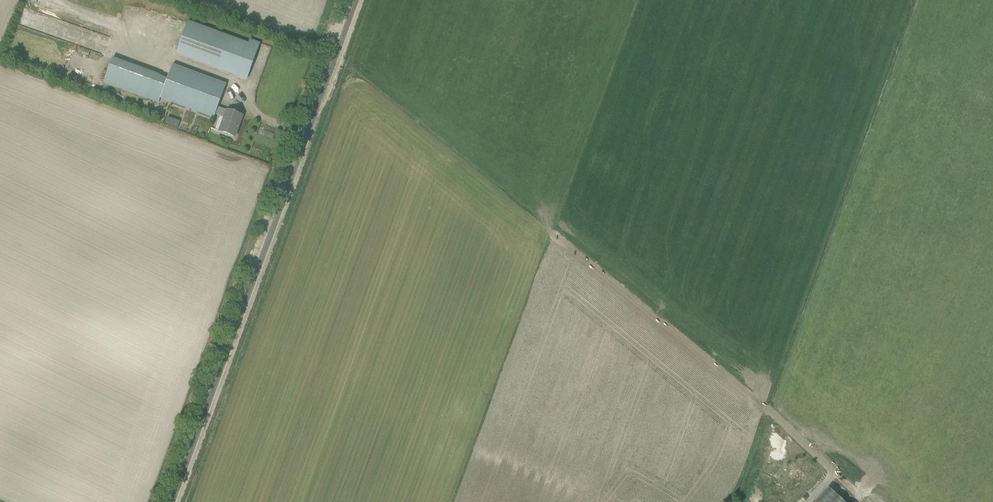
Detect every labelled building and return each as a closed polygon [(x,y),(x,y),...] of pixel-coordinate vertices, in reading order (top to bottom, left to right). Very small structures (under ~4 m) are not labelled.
[(187,22),(175,54),(246,80),(259,44),(250,40),(248,44),(187,22)] [(158,103),(159,98),(166,78),(112,58),(103,82),(158,103)] [(217,108),(226,85),(216,82),(171,64),(166,78),(159,98),(214,118),(215,115),(217,108)] [(234,137),(242,116),(227,111),(217,108),(215,115),(223,117),(218,131),(234,137)]
